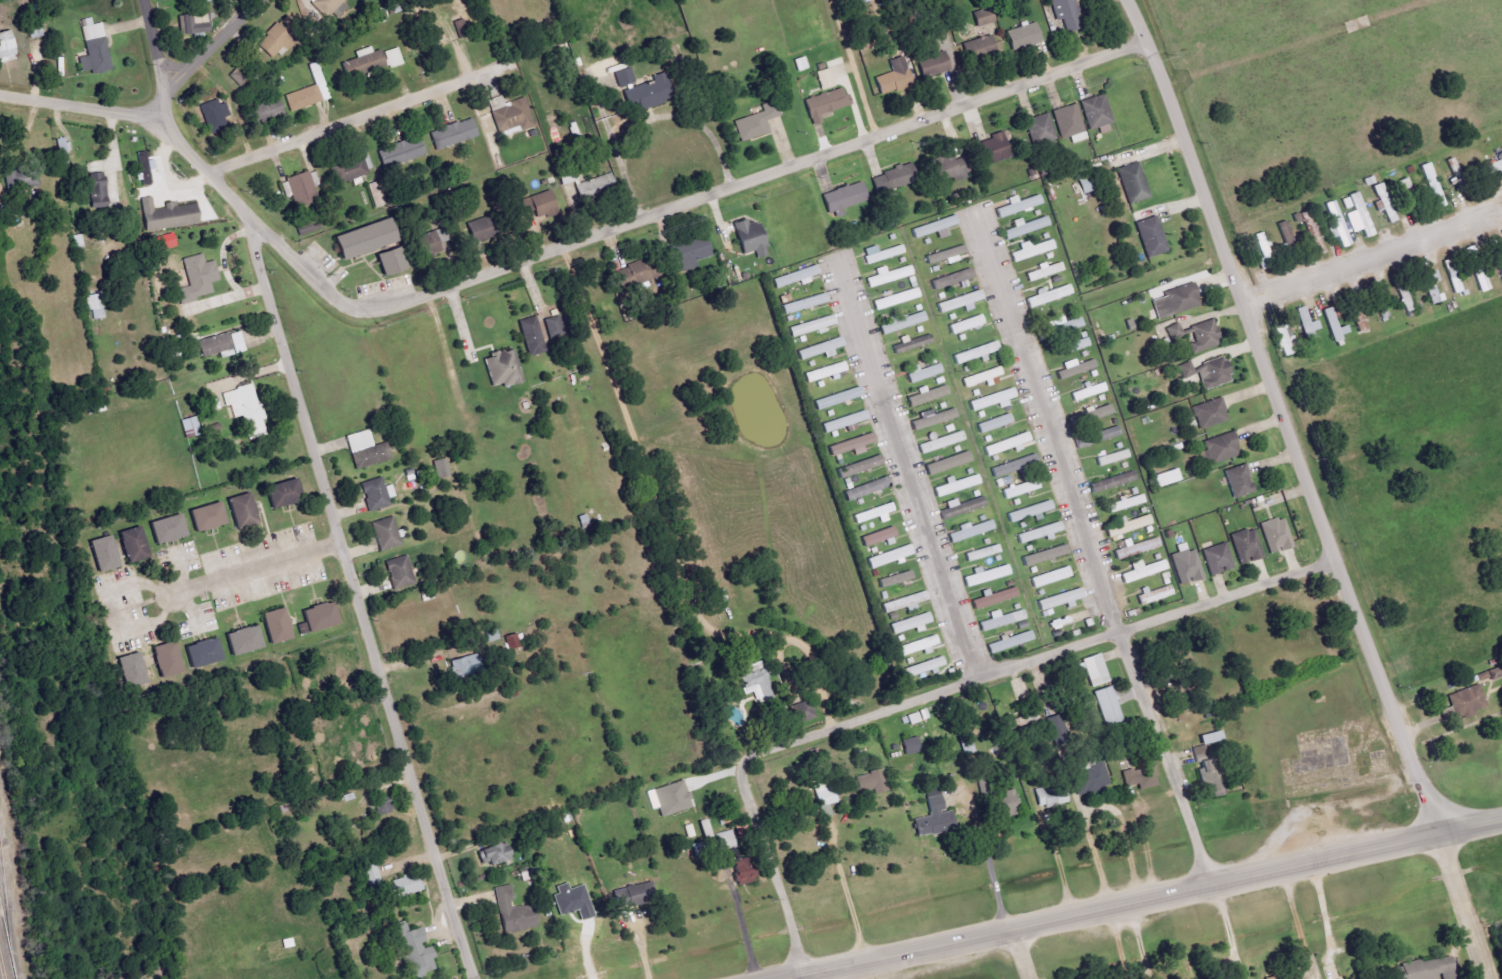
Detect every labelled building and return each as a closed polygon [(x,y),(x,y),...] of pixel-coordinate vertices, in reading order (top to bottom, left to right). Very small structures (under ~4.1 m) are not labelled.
[(327,18),(346,0),(309,0),(327,18)] [(1057,21),(1063,19),(1067,32),(1083,27),(1075,0),(1051,0),(1057,21)] [(349,7),(343,3),(331,17),(337,22),(349,7)] [(973,12),(976,27),(994,24),(991,8),(973,12)] [(179,16),(180,35),(214,33),(213,12),(203,13),(203,23),(192,24),(191,15),(179,16)] [(89,21),(82,22),(84,30),(80,31),(86,58),(77,60),(80,75),(90,73),(91,77),(110,73),(100,27),(91,29),(89,21)] [(282,23),(278,28),(275,26),(263,37),(265,39),(257,47),(269,61),(282,50),(285,50),(292,43),(297,38),(282,23)] [(1011,50),(1041,43),(1037,24),(1007,30),(1011,50)] [(439,41),(435,27),(426,29),(430,43),(439,41)] [(11,31),(0,33),(0,60),(14,58),(11,31)] [(995,50),(991,36),(962,43),(966,58),(995,50)] [(922,79),(948,71),(940,45),(925,49),(927,54),(915,57),(922,79)] [(357,59),(342,63),(346,80),(385,69),(380,50),(372,53),(370,47),(355,51),(357,59)] [(385,52),(390,69),(405,64),(399,47),(385,52)] [(893,71),(874,78),(880,95),(912,83),(902,56),(889,61),(893,71)] [(794,60),(798,72),(807,68),(804,57),(794,60)] [(615,72),(618,87),(634,84),(632,68),(615,72)] [(820,90),(834,87),(830,68),(816,71),(820,90)] [(623,90),(629,113),(670,103),(663,73),(652,76),(654,83),(623,90)] [(852,106),(848,94),(843,96),(841,88),(804,100),(812,126),(822,123),(820,116),(852,106)] [(284,98),(289,114),(319,105),(314,89),(284,98)] [(1090,130),(1113,123),(1104,94),(1081,101),(1090,130)] [(527,98),(505,104),(502,96),(490,100),(500,137),(534,128),(527,98)] [(256,125),(285,116),(279,98),(251,107),(256,125)] [(225,103),(219,106),(216,99),(200,106),(209,127),(231,117),(225,103)] [(741,142),(770,133),(766,121),(780,117),(775,101),(761,105),(763,112),(734,121),(741,142)] [(1053,111),(1062,139),(1071,137),(1073,144),(1088,139),(1077,103),(1053,111)] [(1043,146),(1058,141),(1049,113),(1025,120),(1033,144),(1042,141),(1043,146)] [(470,124),(475,138),(437,151),(432,137),(440,134),(442,130),(455,126),(458,128),(470,124)] [(978,146),(989,143),(988,139),(1000,135),(1009,162),(986,169),(978,146)] [(378,149),(383,168),(426,156),(420,137),(378,149)] [(56,139),(59,163),(70,162),(67,138),(56,139)] [(336,183),(372,176),(366,144),(354,147),(357,160),(332,165),(336,183)] [(154,170),(153,161),(148,161),(148,153),(138,153),(140,186),(151,185),(151,170),(154,170)] [(934,183),(961,179),(958,153),(930,157),(934,183)] [(877,170),(878,174),(867,177),(872,191),(915,176),(909,158),(896,163),(895,159),(887,162),(888,166),(877,170)] [(1501,174),(1501,158),(1481,165),(1484,175),(1494,172),(1495,176),(1501,174)] [(1111,166),(1133,159),(1145,196),(1123,203),(1111,166)] [(1436,209),(1446,205),(1430,162),(1420,165),(1436,209)] [(39,187),(35,167),(3,174),(7,192),(22,189),(22,190),(39,187)] [(292,196),(296,208),(318,200),(308,172),(280,182),(286,198),(292,196)] [(89,209),(107,209),(106,174),(88,175),(89,209)] [(578,197),(614,188),(611,175),(574,184),(578,197)] [(1397,182),(1402,191),(1411,187),(1407,177),(1397,182)] [(1368,184),(1376,180),(1393,218),(1385,222),(1368,184)] [(820,198),(833,194),(832,191),(845,187),(846,190),(859,186),(865,203),(839,211),(841,218),(836,219),(834,213),(826,215),(820,198)] [(546,189),(514,199),(519,212),(529,209),(532,219),(553,213),(546,189)] [(1361,191),(1351,194),(1362,238),(1373,235),(1361,191)] [(1043,206),(1040,195),(1019,201),(1018,195),(1008,198),(1010,205),(996,209),(999,218),(1043,206)] [(1352,207),(1348,197),(1342,199),(1345,209),(1352,207)] [(1351,244),(1334,200),(1324,204),(1333,225),(1327,228),(1331,238),(1337,236),(1342,248),(1351,244)] [(142,203),(145,231),(195,225),(193,208),(176,210),(176,205),(163,206),(164,213),(152,215),(150,202),(142,203)] [(1130,221),(1150,214),(1162,249),(1142,256),(1130,221)] [(939,239),(949,236),(947,228),(959,224),(956,215),(912,229),(915,239),(937,232),(939,239)] [(1013,221),(1015,228),(1004,231),(1007,240),(1052,226),(1048,216),(1024,223),(1022,218),(1013,221)] [(494,239),(490,219),(468,222),(471,242),(494,239)] [(742,255),(754,251),(757,260),(767,256),(756,222),(747,225),(746,220),(732,224),(742,255)] [(1278,223),(1283,244),(1292,241),(1287,220),(1278,223)] [(296,228),(300,237),(314,232),(310,222),(296,228)] [(393,247),(339,265),(336,257),(331,243),(386,224),(393,247)] [(441,255),(437,232),(415,236),(419,259),(441,255)] [(1271,254),(1263,232),(1253,235),(1262,258),(1271,254)] [(156,238),(158,251),(176,248),(173,234),(156,238)] [(1019,244),(1021,250),(1011,253),(1014,263),(1057,249),(1053,239),(1030,246),(1029,241),(1019,244)] [(704,240),(665,252),(671,273),(678,271),(679,276),(696,270),(694,263),(710,259),(704,240)] [(877,245),(863,249),(867,265),(906,254),(903,245),(878,252),(877,245)] [(958,256),(967,253),(964,245),(926,257),(928,265),(947,260),(948,264),(959,261),(958,256)] [(396,252),(377,259),(384,280),(403,274),(396,252)] [(182,261),(190,290),(177,293),(180,308),(211,300),(207,288),(218,285),(213,265),(203,267),(200,257),(182,261)] [(614,271),(620,291),(653,280),(647,260),(614,271)] [(1065,272),(1062,261),(1039,267),(1040,270),(1026,274),(1028,281),(1065,272)] [(1461,292),(1452,263),(1444,266),(1453,294),(1461,292)] [(866,278),(869,288),(915,276),(912,265),(887,272),(886,266),(876,269),(877,275),(866,278)] [(1414,268),(1422,265),(1424,270),(1430,268),(1433,278),(1427,281),(1434,299),(1426,302),(1414,268)] [(1490,289),(1481,266),(1471,270),(1480,292),(1490,289)] [(819,277),(817,267),(773,278),(775,287),(819,277)] [(932,281),(935,291),(974,278),(971,268),(932,281)] [(1445,300),(1443,293),(1437,295),(1433,283),(1439,281),(1436,270),(1421,275),(1431,305),(1445,300)] [(1045,293),(1044,291),(1026,298),(1029,309),(1074,294),(1070,284),(1045,293)] [(1161,296),(1163,300),(1149,305),(1156,323),(1197,309),(1190,287),(1161,296)] [(873,301),(876,311),(922,298),(919,288),(873,301)] [(1397,291),(1407,318),(1415,315),(1405,288),(1397,291)] [(937,304),(940,315),(963,307),(965,312),(974,310),(972,304),(985,299),(981,290),(937,304)] [(829,302),(826,292),(782,306),(785,316),(829,302)] [(103,319),(100,295),(86,296),(87,311),(92,311),(93,320),(103,319)] [(1377,304),(1381,322),(1389,320),(1384,302),(1377,304)] [(1297,308),(1306,347),(1317,345),(1313,331),(1320,329),(1318,320),(1309,322),(1305,306),(1297,308)] [(1348,332),(1346,325),(1337,328),(1331,307),(1322,309),(1333,342),(1341,339),(1340,335),(1348,332)] [(1358,333),(1367,330),(1360,309),(1351,312),(1358,333)] [(880,325),(883,336),(928,321),(925,311),(880,325)] [(985,325),(982,314),(949,326),(953,337),(985,325)] [(792,338),(837,325),(834,315),(789,328),(792,338)] [(1032,330),(1044,326),(1042,320),(1047,319),(1049,324),(1075,315),(1078,323),(1035,338),(1032,330)] [(550,339),(563,334),(556,316),(543,321),(550,339)] [(1057,325),(1060,334),(1084,325),(1081,316),(1057,325)] [(519,321),(527,357),(544,353),(536,317),(519,321)] [(1220,345),(1212,320),(1181,330),(1179,323),(1166,327),(1170,340),(1192,332),(1195,341),(1189,344),(1192,354),(1220,345)] [(1275,326),(1282,356),(1291,354),(1284,324),(1275,326)] [(202,358),(233,348),(236,354),(246,351),(239,329),(197,343),(202,358)] [(895,355),(933,343),(931,334),(892,346),(895,355)] [(1057,346),(1061,356),(1090,346),(1087,336),(1057,346)] [(836,356),(834,350),(845,347),(843,338),(798,349),(800,360),(825,354),(826,358),(836,356)] [(993,342),(950,356),(954,368),(997,354),(993,342)] [(482,359),(491,387),(502,384),(503,389),(522,383),(512,349),(482,359)] [(1202,389),(1230,383),(1224,358),(1196,364),(1202,389)] [(1065,370),(1056,372),(1059,380),(1097,368),(1094,359),(1077,365),(1075,360),(1063,363),(1065,370)] [(906,373),(910,385),(944,372),(940,361),(906,373)] [(1177,366),(1183,379),(1195,374),(1189,361),(1177,366)] [(805,373),(807,382),(848,372),(845,362),(805,373)] [(1003,374),(1000,366),(962,380),(965,388),(988,380),(1003,374)] [(1107,392),(1105,383),(1087,388),(1087,389),(1071,393),(1073,401),(1107,392)] [(222,393),(226,407),(231,406),(234,419),(243,417),(248,438),(265,433),(253,385),(222,393)] [(814,402),(817,411),(863,396),(859,386),(814,402)] [(902,403),(944,388),(946,396),(904,410),(902,403)] [(1009,406),(1008,400),(1016,398),(1015,390),(969,399),(972,411),(999,405),(999,408),(1009,406)] [(1185,405),(1188,415),(1191,415),(1195,428),(1222,419),(1219,408),(1220,407),(1216,395),(1185,405)] [(1086,411),(1089,421),(1113,414),(1110,404),(1091,410),(1091,409),(1086,411)] [(869,419),(866,410),(822,424),(825,434),(869,419)] [(910,426),(952,411),(955,420),(912,436),(910,426)] [(977,424),(980,434),(1013,423),(1010,414),(977,424)] [(180,421),(185,438),(200,434),(195,417),(180,421)] [(1069,437),(1072,446),(1116,432),(1112,423),(1069,437)] [(1075,441),(1078,450),(1122,435),(1119,426),(1075,441)] [(1198,439),(1227,430),(1235,453),(1207,462),(1206,458),(1196,461),(1193,451),(1201,448),(1198,439)] [(967,441),(964,431),(918,445),(921,455),(967,441)] [(1031,442),(1029,433),(984,445),(987,457),(1022,448),(1021,444),(1031,442)] [(875,443),(873,434),(828,445),(831,456),(853,450),(855,455),(865,453),(863,446),(875,443)] [(356,470),(392,459),(387,442),(350,453),(356,470)] [(1096,459),(1099,467),(1131,458),(1128,449),(1096,459)] [(925,466),(928,476),(972,461),(968,451),(925,466)] [(1039,463),(1035,453),(991,469),(995,479),(1039,463)] [(837,470),(840,479),(883,464),(879,455),(837,470)] [(1252,494),(1247,465),(1225,469),(1231,498),(1252,494)] [(1085,482),(1128,469),(1131,477),(1088,492),(1085,482)] [(1180,480),(1177,469),(1154,475),(1157,487),(1180,480)] [(982,484),(979,474),(950,482),(950,483),(933,488),(936,498),(982,484)] [(1013,483),(1011,476),(996,481),(999,488),(1013,483)] [(889,482),(887,477),(843,492),(847,502),(882,490),(881,485),(889,482)] [(380,481),(359,488),(369,515),(389,508),(380,481)] [(294,483),(264,492),(270,513),(300,504),(294,483)] [(1102,502),(1105,511),(1140,500),(1138,491),(1102,502)] [(256,524),(248,493),(226,499),(234,530),(256,524)] [(1147,503),(1144,494),(1107,504),(1110,513),(1147,503)] [(939,511),(942,520),(988,506),(985,497),(939,511)] [(894,512),(891,503),(853,515),(856,524),(894,512)] [(1005,517),(1047,503),(1051,513),(1009,527),(1005,517)] [(192,531),(223,526),(219,504),(188,508),(192,531)] [(1100,527),(1144,511),(1147,521),(1103,537),(1100,527)] [(185,536),(178,514),(148,523),(154,545),(185,536)] [(391,520),(370,526),(378,553),(400,546),(391,520)] [(960,531),(948,534),(951,544),(996,530),(993,520),(969,527),(968,523),(959,526),(960,531)] [(1064,530),(1061,521),(1017,535),(1020,546),(1053,535),(1053,534),(1064,530)] [(1258,527),(1259,531),(1256,532),(1266,560),(1292,551),(1282,521),(1275,524),(1274,521),(1258,527)] [(864,547),(896,537),(892,527),(861,537),(864,547)] [(118,531),(123,563),(145,560),(140,528),(118,531)] [(1229,538),(1245,532),(1246,535),(1253,533),(1262,562),(1251,566),(1249,560),(1242,562),(1244,566),(1239,568),(1229,538)] [(118,567),(109,536),(87,542),(96,573),(118,567)] [(1129,539),(1123,540),(1125,547),(1114,551),(1117,560),(1161,547),(1158,537),(1131,545),(1129,539)] [(965,554),(968,563),(1002,553),(999,543),(965,554)] [(1204,578),(1196,550),(1189,552),(1186,543),(1177,545),(1179,552),(1172,555),(1181,584),(1192,580),(1192,581),(1204,578)] [(1210,575),(1233,568),(1226,543),(1203,550),(1210,575)] [(1068,554),(1065,544),(1022,558),(1025,567),(1068,554)] [(913,555),(910,545),(867,559),(871,571),(904,560),(903,558),(913,555)] [(405,558),(384,564),(391,593),(413,587),(405,558)] [(1133,571),(1120,574),(1123,584),(1169,570),(1166,559),(1144,566),(1142,560),(1131,564),(1133,571)] [(980,567),(973,569),(974,575),(963,577),(965,586),(1012,576),(1010,565),(981,571),(980,567)] [(1071,577),(1068,566),(1030,579),(1034,589),(1071,577)] [(879,579),(880,587),(912,581),(911,572),(879,579)] [(1175,595),(1171,585),(1147,593),(1147,591),(1136,595),(1140,606),(1175,595)] [(972,601),(974,610),(1018,597),(1016,588),(972,601)] [(1037,601),(1040,612),(1074,603),(1073,601),(1084,598),(1082,588),(1037,601)] [(930,602),(927,591),(882,604),(885,614),(907,608),(930,602)] [(302,615),(306,627),(298,629),(300,637),(308,635),(308,637),(338,629),(332,607),(302,615)] [(1001,616),(1000,610),(989,613),(991,620),(979,623),(982,632),(1027,620),(1025,609),(1001,616)] [(282,612),(261,617),(269,648),(290,642),(282,612)] [(890,625),(894,637),(924,627),(923,626),(932,622),(928,612),(890,625)] [(225,632),(229,655),(260,650),(256,626),(225,632)] [(987,645),(990,654),(1035,640),(1032,631),(987,645)] [(505,636),(508,650),(519,647),(516,634),(505,636)] [(931,649),(931,647),(939,645),(936,635),(897,648),(901,659),(931,649)] [(184,646),(190,669),(221,660),(214,638),(184,646)] [(158,678),(180,673),(172,642),(151,647),(158,678)] [(1108,682),(1101,654),(1083,658),(1089,687),(1108,682)] [(138,656),(116,662),(124,694),(146,688),(138,656)] [(453,678),(473,672),(469,656),(448,661),(453,678)] [(934,669),(946,665),(942,656),(904,670),(907,679),(934,669)] [(735,671),(744,696),(754,692),(758,705),(774,699),(760,662),(735,671)] [(1491,680),(1501,676),(1501,666),(1488,671),(1491,680)] [(1487,707),(1479,684),(1447,696),(1456,720),(1476,713),(1475,712),(1487,707)] [(1123,721),(1111,685),(1093,692),(1105,727),(1123,721)] [(789,707),(794,725),(816,718),(810,700),(789,707)] [(1046,719),(1052,735),(1066,731),(1061,714),(1046,719)] [(1223,740),(1220,730),(1199,736),(1202,746),(1223,740)] [(902,741),(906,756),(921,752),(917,737),(902,741)] [(1117,771),(1121,784),(1133,781),(1135,787),(1153,783),(1150,775),(1152,773),(1149,762),(1117,771)] [(1063,766),(1072,763),(1077,775),(1086,773),(1086,769),(1100,765),(1107,785),(1081,794),(1080,790),(1072,793),(1063,766)] [(887,792),(883,771),(853,777),(856,794),(875,790),(875,794),(887,792)] [(653,789),(659,817),(692,809),(685,781),(653,789)] [(837,804),(833,782),(815,785),(821,819),(833,816),(831,805),(837,804)] [(1040,810),(1069,801),(1064,783),(1035,792),(1040,810)] [(996,818),(1019,813),(1013,788),(991,794),(996,818)] [(926,792),(930,816),(913,819),(917,837),(955,830),(951,810),(944,812),(940,789),(926,792)] [(378,816),(393,811),(388,796),(373,801),(378,816)] [(698,822),(703,839),(711,837),(706,820),(698,822)] [(713,835),(716,852),(734,848),(731,831),(713,835)] [(511,857),(505,841),(478,852),(484,868),(511,857)] [(755,882),(750,860),(732,864),(737,885),(755,882)] [(364,867),(371,887),(383,883),(376,863),(364,867)] [(397,899),(422,890),(416,874),(391,882),(397,899)] [(489,886),(499,932),(532,925),(526,902),(506,907),(504,899),(508,898),(505,883),(489,886)] [(583,885),(569,890),(567,883),(556,887),(559,893),(553,895),(560,916),(577,910),(580,920),(593,916),(583,885)] [(648,890),(632,895),(630,889),(613,895),(617,906),(622,907),(624,913),(633,910),(632,907),(651,901),(648,890)] [(438,970),(415,978),(406,978),(384,930),(404,923),(410,934),(420,930),(424,939),(415,943),(421,956),(431,952),(438,970)] [(1433,978),(1442,977),(1443,978),(1455,978),(1451,956),(1393,965),(1396,978),(1433,978)]
